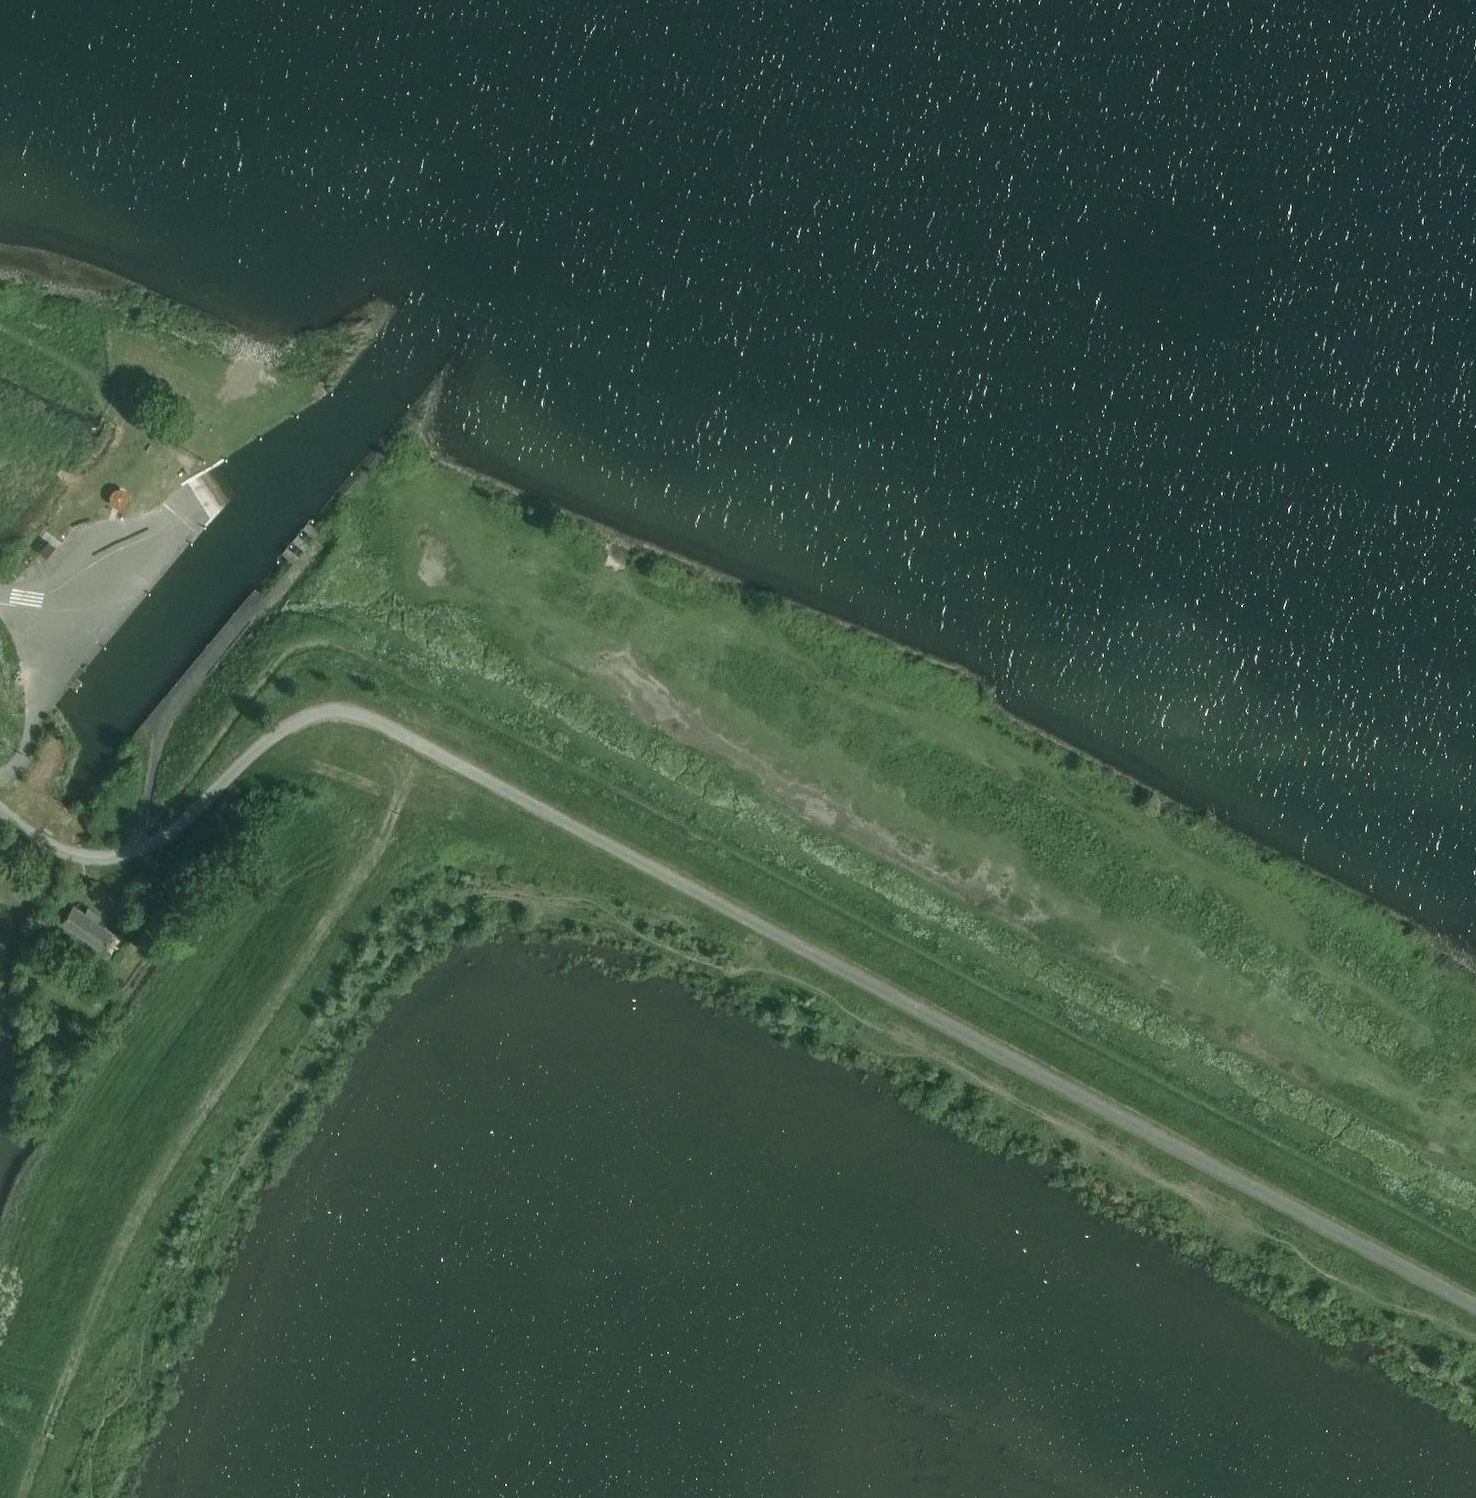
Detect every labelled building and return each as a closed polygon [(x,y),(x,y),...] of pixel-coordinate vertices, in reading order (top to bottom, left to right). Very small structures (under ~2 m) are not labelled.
[(48,539),(38,550),(47,557),(56,546),(48,539)] [(101,916),(88,907),(85,912),(75,905),(64,921),(103,948),(114,932),(98,920),(101,916)]
